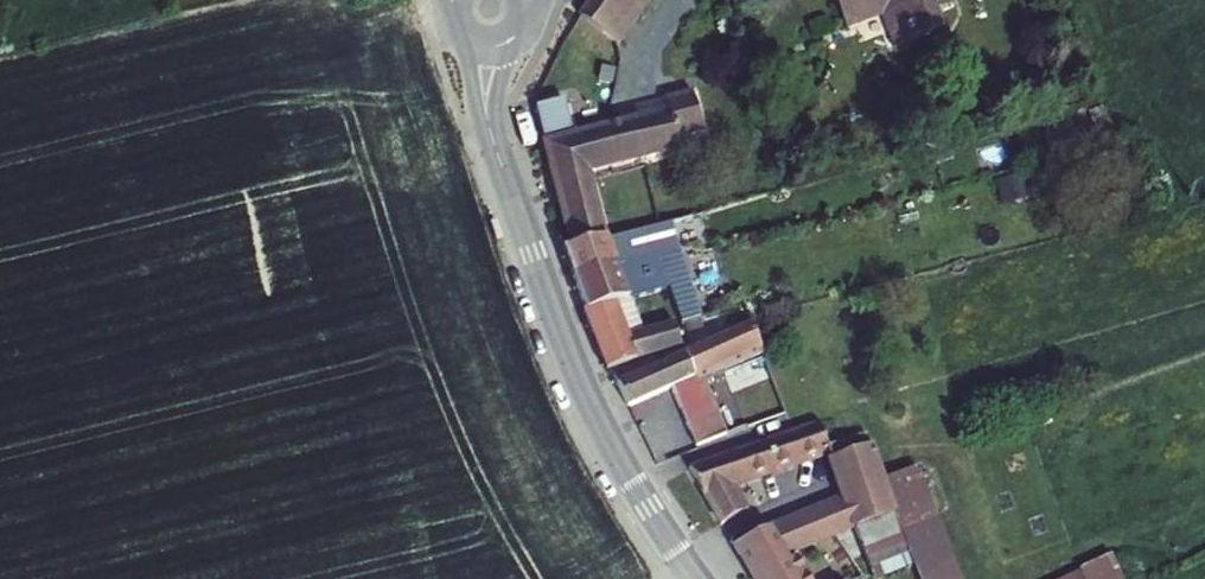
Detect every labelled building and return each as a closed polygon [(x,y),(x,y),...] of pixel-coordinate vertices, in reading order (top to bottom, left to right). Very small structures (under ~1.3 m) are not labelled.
[(610,36),(634,0),(598,0),(586,19),(610,36)] [(610,36),(625,45),(655,0),(634,0),(610,36)] [(854,30),(917,6),(915,0),(844,0),(854,30)] [(542,110),(578,246),(612,238),(614,242),(617,241),(598,173),(685,151),(682,138),(708,131),(697,92),(673,98),(676,111),(579,136),(569,102),(542,110)] [(571,248),(584,279),(624,268),(631,255),(679,242),(677,232),(700,226),(698,219),(617,241),(614,242),(612,238),(578,246),(571,248)] [(584,279),(594,312),(633,301),(674,289),(686,326),(705,322),(695,283),(690,284),(684,265),(628,279),(624,268),(584,279)] [(591,312),(605,350),(646,335),(633,301),(594,312),(591,312)] [(694,352),(688,356),(698,378),(751,353),(740,329),(694,352)] [(605,350),(613,372),(617,370),(651,357),(692,347),(689,337),(667,344),(664,334),(648,340),(646,335),(605,350)] [(690,405),(695,403),(700,400),(693,387),(701,383),(698,378),(688,356),(644,377),(640,367),(621,378),(635,409),(680,388),(690,405)] [(742,428),(712,378),(701,383),(693,387),(700,400),(695,403),(690,405),(713,443),(742,428)] [(695,468),(731,529),(755,517),(738,488),(760,481),(834,454),(833,452),(848,447),(839,422),(695,468)] [(836,459),(845,481),(883,466),(874,444),(836,459)] [(938,578),(984,578),(936,464),(890,484),(902,514),(909,510),(932,564),(938,578)] [(845,481),(852,500),(890,484),(883,466),(845,481)] [(780,533),(795,558),(827,545),(840,539),(870,527),(892,578),(895,578),(932,564),(909,510),(902,514),(890,484),(852,500),(853,502),(780,533)] [(760,578),(808,578),(802,569),(795,558),(780,533),(742,548),(760,578)] [(840,539),(827,545),(834,555),(851,578),(866,578),(840,539)] [(795,558),(802,569),(834,555),(827,545),(795,558)] [(1129,545),(1060,578),(1146,578),(1129,545)]
